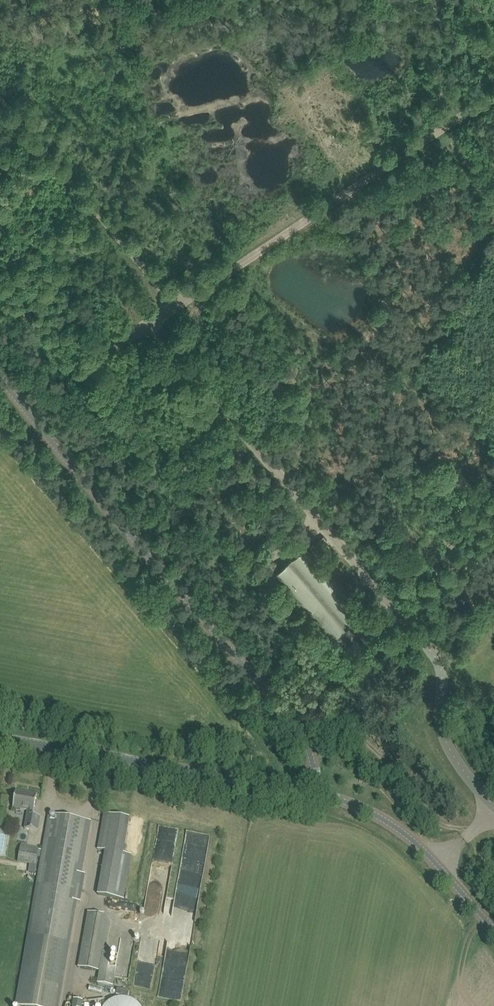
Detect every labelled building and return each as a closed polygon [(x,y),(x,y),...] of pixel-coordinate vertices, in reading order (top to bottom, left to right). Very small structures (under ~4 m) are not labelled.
[(425,165),(430,173),(435,169),(430,162),(425,165)] [(275,574),(274,575),(332,642),(365,613),(307,546),(280,569),(276,565),(271,569),(275,574)] [(37,795),(16,791),(13,808),(28,811),(25,829),(38,831),(41,817),(33,816),(34,812),(37,795)] [(49,814),(28,937),(69,944),(77,899),(82,872),(91,821),(49,814)] [(98,849),(106,851),(123,854),(130,818),(104,814),(98,849)] [(18,862),(36,865),(37,858),(25,856),(26,847),(27,844),(21,843),(18,862)] [(38,848),(26,847),(25,856),(37,858),(38,848)] [(123,854),(106,851),(98,895),(124,899),(131,855),(123,854)] [(89,908),(78,967),(99,971),(102,952),(108,919),(104,911),(89,908)] [(16,1005),(58,1005),(69,944),(28,937),(16,1005)] [(110,953),(102,952),(99,971),(97,983),(113,986),(116,968),(108,967),(110,953)]
